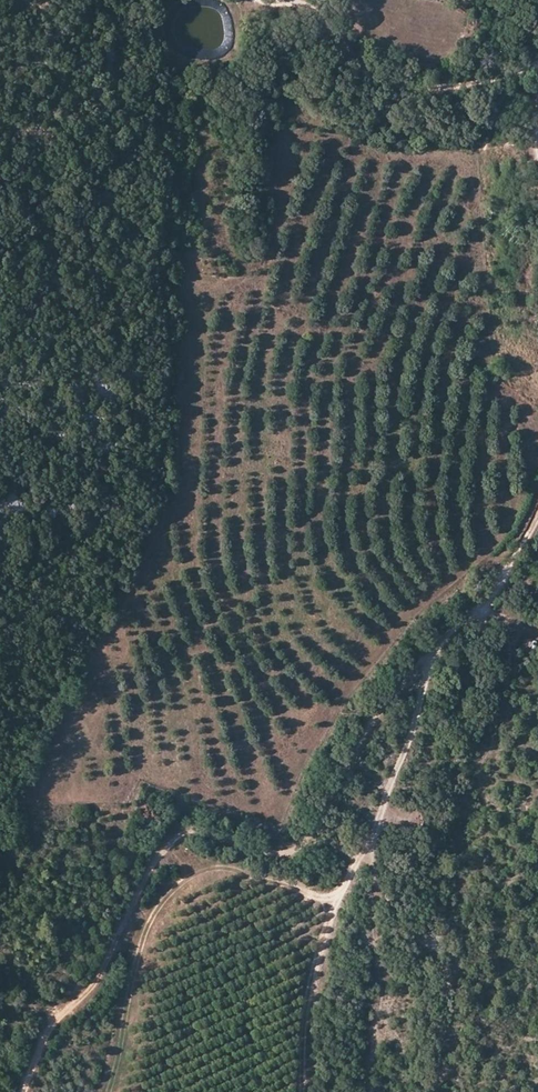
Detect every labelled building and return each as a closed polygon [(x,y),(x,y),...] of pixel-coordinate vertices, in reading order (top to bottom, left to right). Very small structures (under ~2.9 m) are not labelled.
[(349,471),(349,480),(359,480),(359,470),(349,471)]
